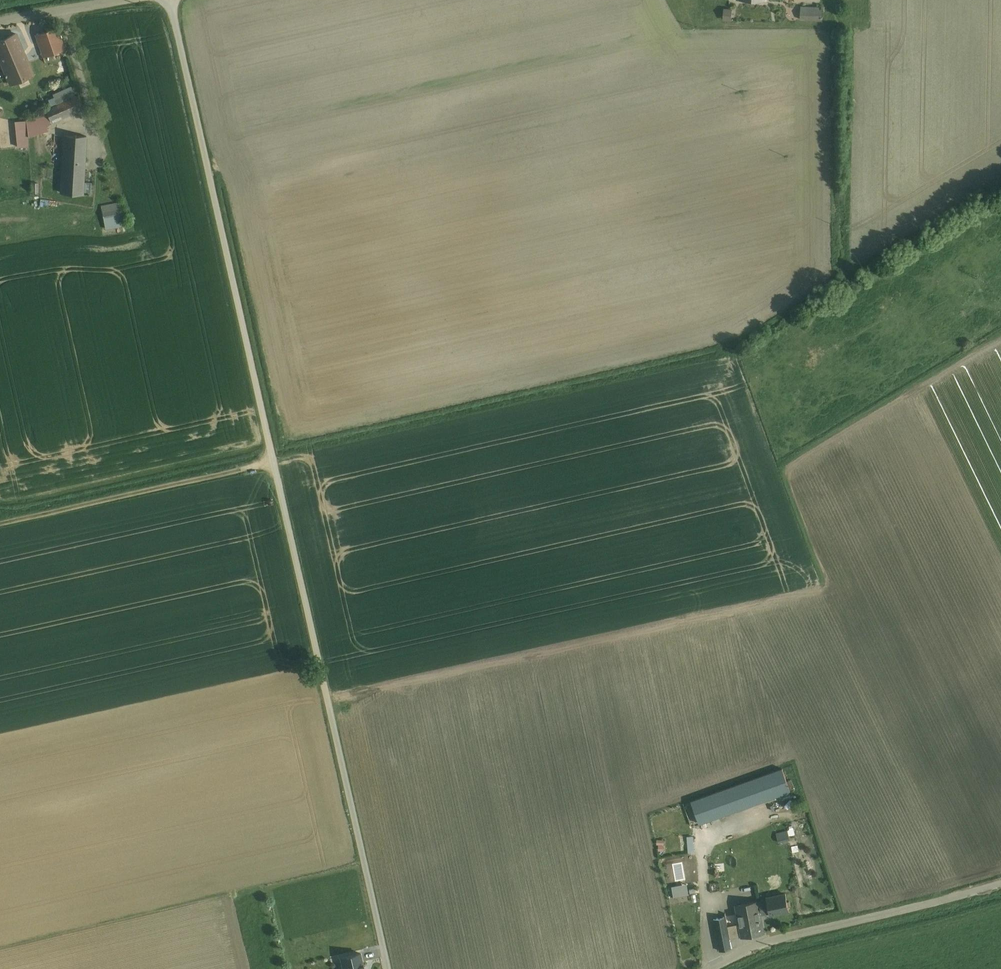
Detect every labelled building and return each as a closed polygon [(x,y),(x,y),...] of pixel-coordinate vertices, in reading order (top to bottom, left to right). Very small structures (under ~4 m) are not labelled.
[(822,7),(801,6),(800,19),(821,20),(822,7)] [(57,28),(36,36),(43,56),(64,48),(57,28)] [(24,55),(15,34),(0,40),(0,60),(2,64),(15,58),(15,59),(24,55)] [(24,55),(15,59),(15,58),(2,64),(10,83),(32,74),(24,55)] [(77,95),(61,103),(66,114),(82,106),(77,95)] [(61,103),(45,110),(51,122),(67,115),(66,114),(61,103)] [(40,118),(30,120),(31,131),(41,130),(40,118)] [(86,136),(63,134),(62,152),(61,161),(84,163),(86,136)] [(84,163),(61,161),(60,192),(83,193),(84,163)] [(121,207),(102,211),(103,220),(123,216),(121,207)] [(782,769),(718,792),(726,814),(790,791),(782,769)] [(718,792),(691,801),(699,824),(726,814),(718,792)] [(658,827),(676,823),(674,814),(655,818),(658,827)] [(787,831),(777,834),(779,842),(789,840),(787,831)] [(675,897),(691,893),(688,882),(672,886),(675,897)] [(785,894),(766,898),(767,901),(757,902),(760,915),(769,913),(770,914),(788,911),(785,894)] [(757,901),(736,905),(740,924),(742,936),(763,933),(760,915),(757,902),(757,901)] [(725,917),(713,919),(719,951),(732,948),(730,939),(727,926),(725,913),(724,913),(725,917)] [(740,924),(727,926),(730,939),(742,936),(740,924)]
